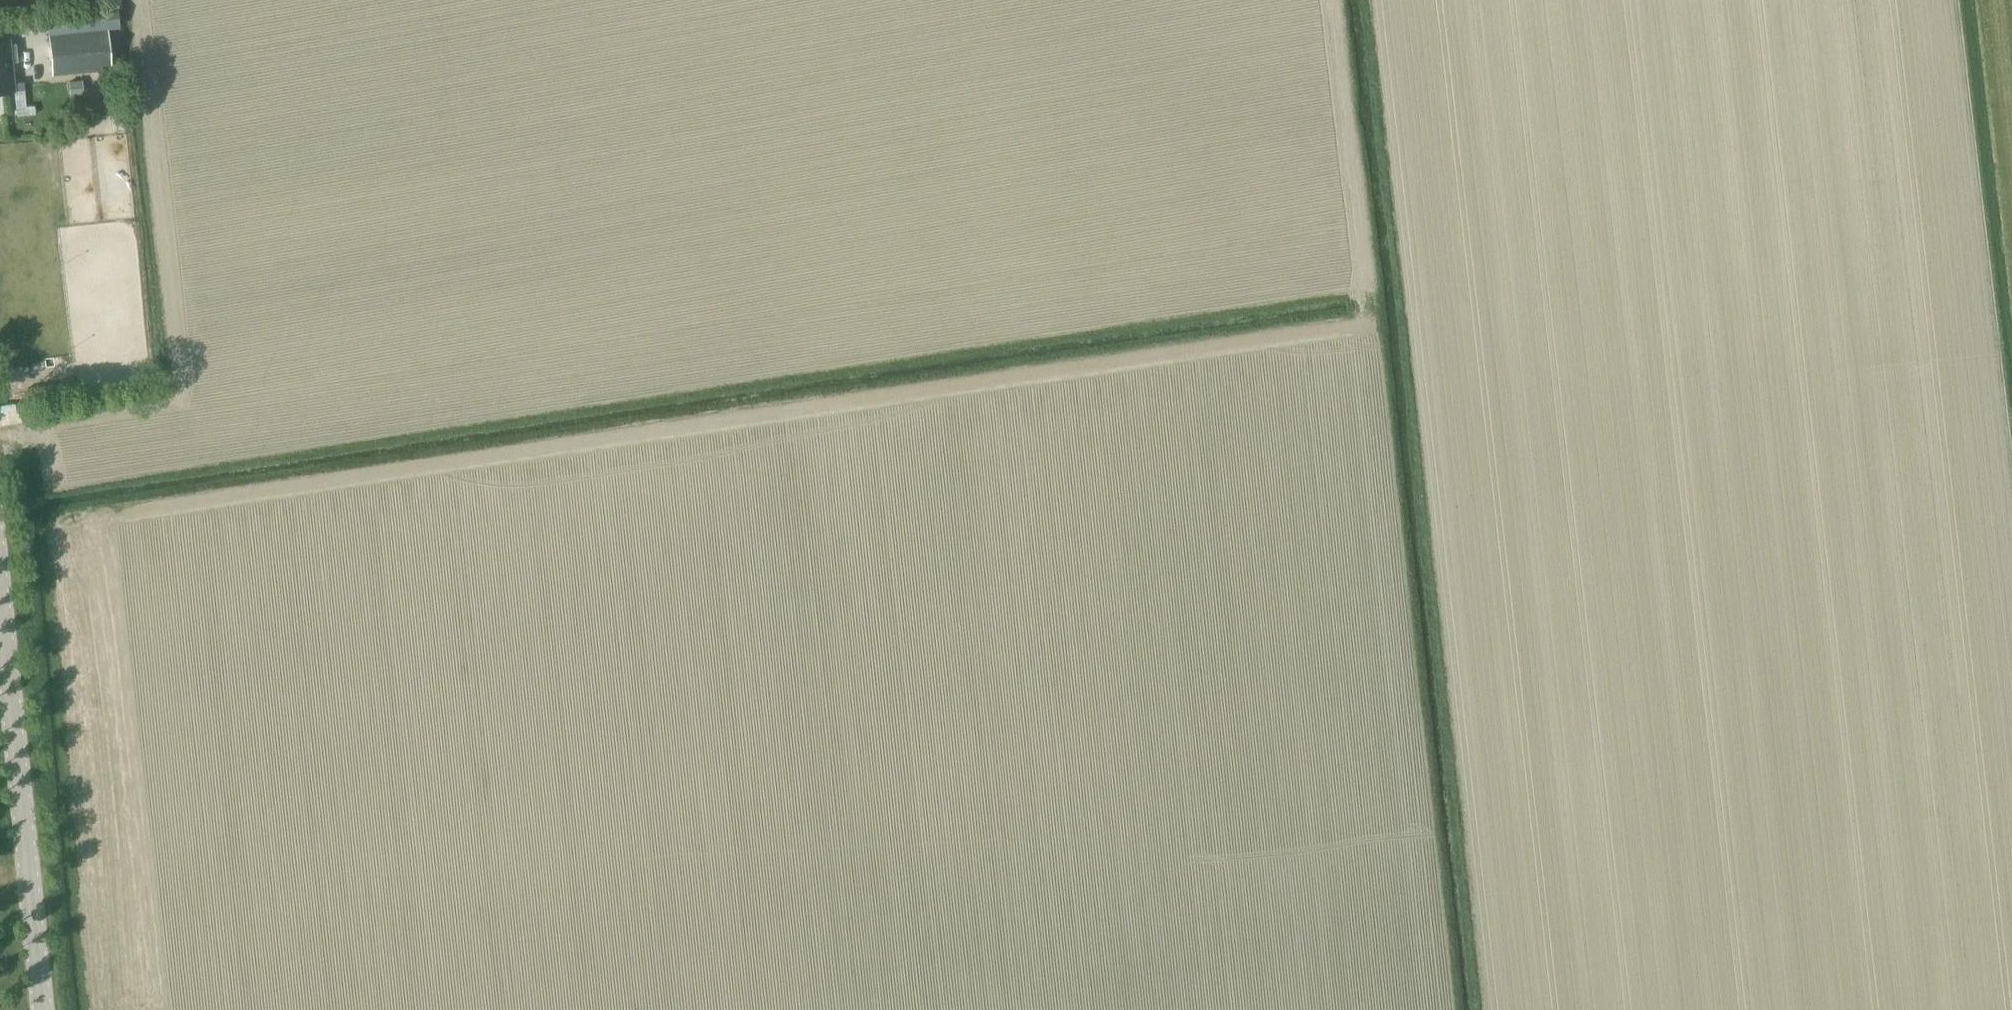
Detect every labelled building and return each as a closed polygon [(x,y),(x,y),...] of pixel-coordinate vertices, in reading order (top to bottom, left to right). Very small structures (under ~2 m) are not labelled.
[(111,70),(105,7),(45,13),(51,76),(111,70)] [(15,82),(10,38),(0,39),(0,93),(24,90),(23,81),(15,82)] [(70,94),(83,93),(82,79),(68,81),(70,94)]
